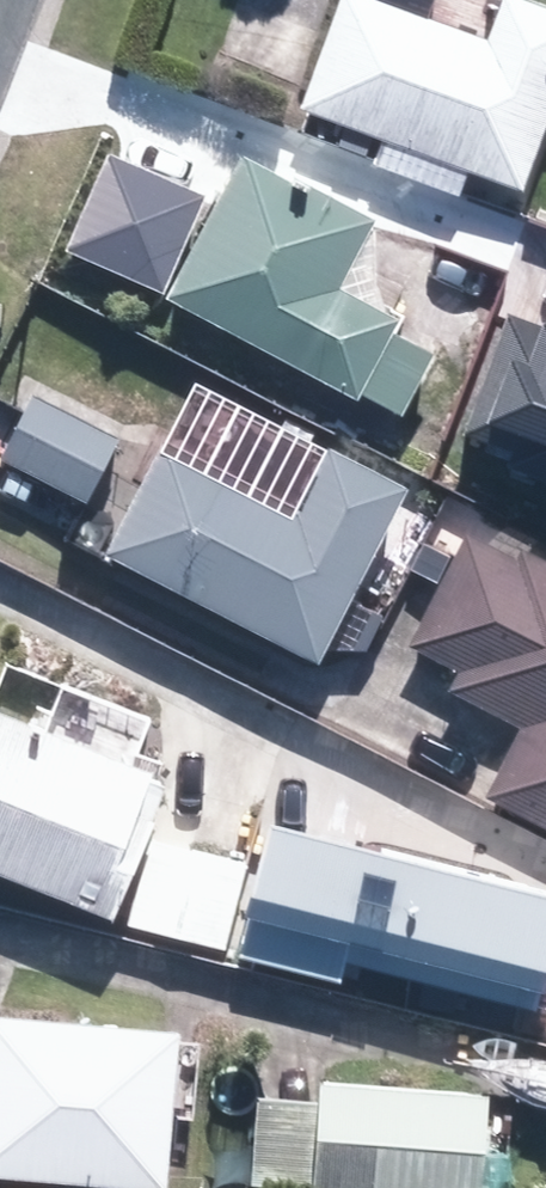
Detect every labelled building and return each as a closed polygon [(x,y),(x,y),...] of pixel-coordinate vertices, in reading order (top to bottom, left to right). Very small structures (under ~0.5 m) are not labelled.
[(302,111),(520,189),(545,115),(545,12),(513,0),(501,0),(486,43),(366,0),(342,0),(302,111)] [(110,156),(68,253),(160,293),(202,195),(110,156)] [(246,157),(169,299),(355,399),(359,392),(396,412),(428,354),(390,334),(397,322),(337,290),(372,225),(246,157)] [(473,421),(464,446),(545,476),(545,324),(514,312),(473,421)] [(32,399),(2,459),(85,500),(115,440),(32,399)] [(163,443),(105,555),(315,663),(406,488),(331,450),(299,512),(163,443)] [(465,536),(409,645),(459,671),(449,690),(525,729),(487,801),(545,831),(545,566),(520,553),(515,562),(465,536)] [(107,920),(164,781),(0,715),(0,877),(107,920)] [(268,825),(245,917),(249,917),(239,957),(341,982),(345,964),(533,1010),(545,959),(545,894),(268,825)] [(245,867),(149,842),(127,925),(223,950),(245,867)] [(126,1187),(163,1187),(176,1031),(0,1016),(0,1177),(126,1187)] [(253,1185),(294,1187),(477,1187),(483,1099),(322,1088),(321,1105),(258,1101),(253,1185)]
